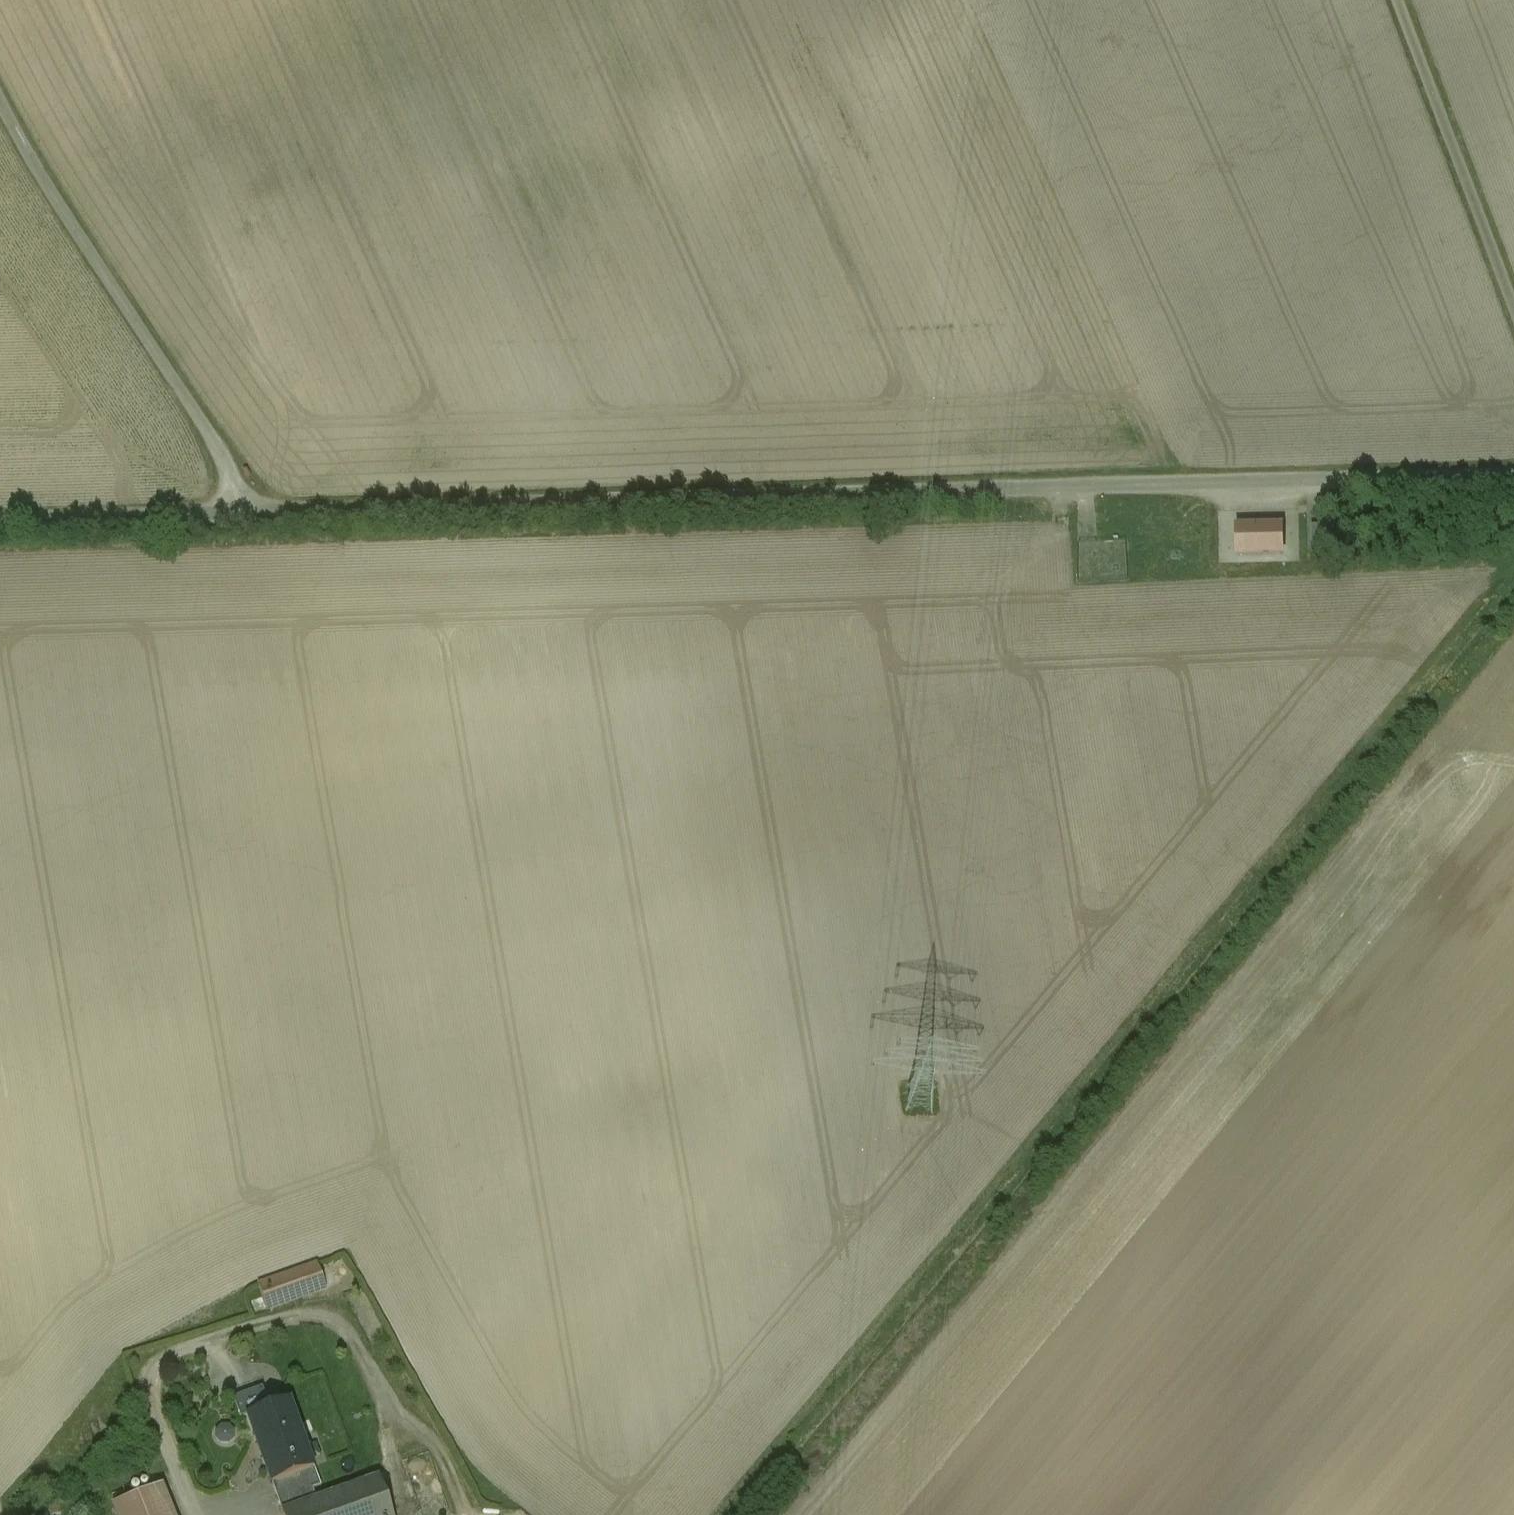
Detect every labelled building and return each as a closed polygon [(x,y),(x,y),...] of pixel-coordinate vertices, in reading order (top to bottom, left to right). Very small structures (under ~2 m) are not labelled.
[(1285,527),(1236,529),(1237,560),(1286,559),(1285,527)] [(314,1299),(300,1267),(239,1292),(253,1324),(314,1299)] [(278,1404),(229,1422),(262,1514),(374,1514),(362,1482),(300,1504),(292,1482),(305,1478),(278,1404)] [(152,1490),(103,1508),(105,1514),(161,1514),(152,1490)]
